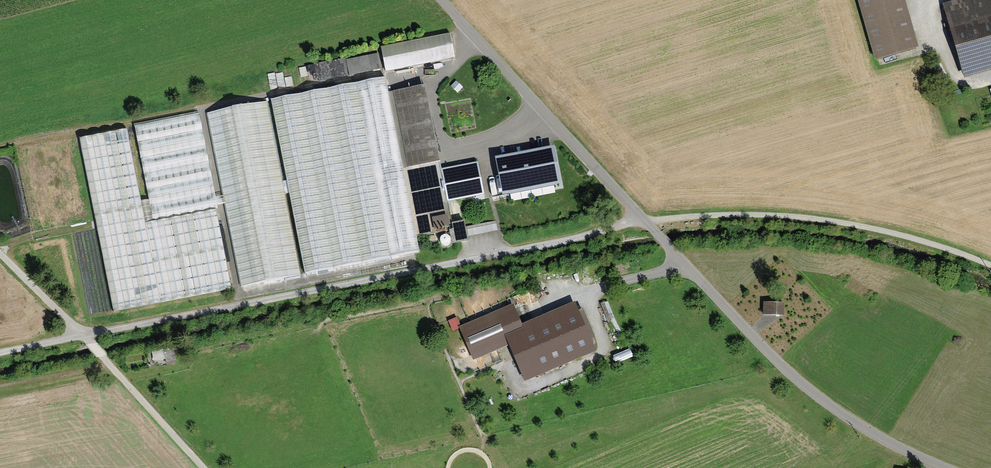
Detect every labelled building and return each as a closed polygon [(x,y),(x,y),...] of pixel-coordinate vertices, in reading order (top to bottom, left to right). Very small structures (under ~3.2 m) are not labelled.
[(918,48),(904,0),(858,0),(875,60),(918,48)] [(944,5),(965,79),(990,72),(990,0),(963,0),(944,5)] [(450,35),(383,49),(387,71),(455,57),(450,35)] [(319,65),(322,81),(383,70),(380,54),(319,65)] [(385,79),(78,139),(112,312),(418,252),(385,79)] [(424,86),(391,93),(418,236),(452,229),(447,202),(483,195),(477,164),(440,171),(424,86)] [(522,154),(496,159),(503,196),(561,185),(554,148),(522,154)] [(452,222),(453,243),(468,242),(467,221),(452,222)] [(786,302),(763,301),(763,315),(785,315),(786,302)] [(512,305),(460,328),(473,360),(510,344),(525,381),(593,353),(573,306),(522,328),(512,305)] [(177,361),(174,349),(153,354),(155,362),(165,360),(166,363),(177,361)]
